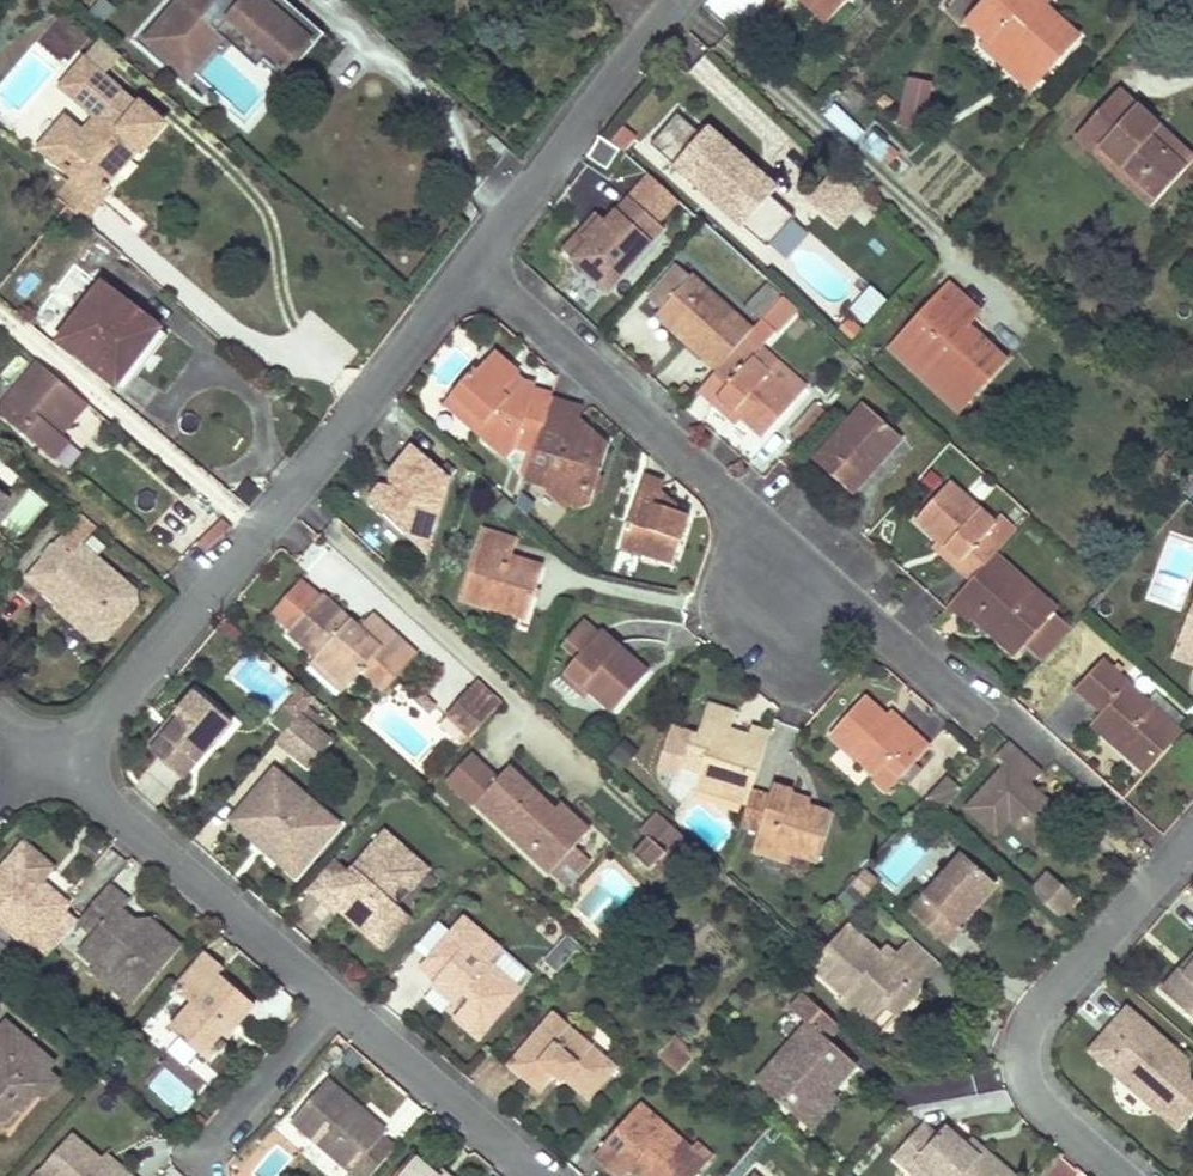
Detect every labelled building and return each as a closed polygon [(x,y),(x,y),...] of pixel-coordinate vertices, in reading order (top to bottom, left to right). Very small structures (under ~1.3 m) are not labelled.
[(105,0),(98,0),(88,8),(100,23),(114,11),(105,0)] [(139,35),(168,61),(191,37),(183,30),(207,2),(261,51),(255,57),(279,78),(308,45),(319,33),(297,14),(283,0),(170,0),(139,35)] [(828,22),(849,0),(805,0),(828,22)] [(1053,52),(1058,57),(1076,37),(1057,19),(1051,26),(1036,13),(1048,1),(1047,0),(989,0),(970,21),(990,40),(994,35),(1030,68),(1049,48),(1053,52)] [(191,37),(168,61),(181,73),(215,36),(248,65),(255,57),(261,51),(207,2),(183,30),(191,37)] [(985,45),(1030,87),(1058,57),(1053,52),(1049,48),(1030,68),(994,35),(990,40),(985,45)] [(101,41),(84,60),(104,78),(121,59),(101,41)] [(143,150),(163,127),(140,107),(139,108),(104,78),(84,60),(60,87),(78,103),(32,155),(58,177),(88,204),(94,197),(111,178),(124,164),(131,156),(139,147),(143,150)] [(905,78),(895,127),(922,133),(932,84),(905,78)] [(1089,146),(1099,155),(1104,150),(1157,200),(1192,162),(1192,161),(1120,93),(1079,137),(1089,146)] [(834,104),(823,115),(853,144),(864,133),(834,104)] [(652,147),(744,229),(765,248),(791,218),(749,180),(679,117),(652,147)] [(872,133),(861,148),(888,167),(899,152),(872,133)] [(124,164),(111,178),(94,197),(99,201),(128,168),(124,164)] [(858,199),(833,176),(809,203),(835,225),(858,199)] [(77,218),(88,204),(58,177),(45,191),(77,218)] [(582,235),(574,244),(565,254),(579,266),(584,261),(588,265),(586,272),(593,278),(600,274),(609,283),(660,228),(628,199),(605,223),(601,220),(585,237),(582,235)] [(675,263),(644,297),(661,313),(693,279),(675,264),(675,263)] [(79,270),(54,294),(68,309),(94,285),(79,270)] [(43,284),(33,276),(18,293),(27,301),(43,284)] [(716,369),(749,335),(751,333),(693,279),(661,313),(685,335),(689,331),(695,337),(688,345),(716,369)] [(761,320),(778,293),(761,283),(745,310),(761,320)] [(113,387),(134,359),(156,331),(98,286),(55,342),(113,387)] [(888,299),(873,286),(852,308),(867,322),(888,299)] [(973,334),(971,336),(969,338),(962,332),(978,314),(949,287),(903,337),(918,351),(910,359),(949,394),(956,387),(970,400),(1004,363),(973,334)] [(861,329),(849,317),(840,327),(852,339),(861,329)] [(751,333),(749,335),(716,369),(698,388),(713,403),(717,398),(760,438),(794,401),(804,391),(781,370),(773,380),(750,360),(762,347),(773,336),(759,323),(751,333)] [(120,392),(164,337),(156,331),(134,359),(113,387),(120,392)] [(891,350),(957,412),(970,400),(956,387),(949,394),(910,359),(918,351),(903,337),(891,350)] [(550,400),(542,397),(534,394),(535,390),(519,385),(511,378),(511,372),(491,354),(474,376),(471,374),(451,396),(483,425),(476,434),(505,459),(515,450),(517,443),(534,449),(549,403),(550,400)] [(28,437),(56,460),(70,442),(63,437),(88,407),(40,366),(0,415),(28,437)] [(483,425),(451,396),(443,405),(476,434),(483,425)] [(567,409),(549,403),(534,449),(527,470),(544,476),(541,484),(571,513),(586,508),(592,495),(587,484),(590,478),(596,477),(609,445),(567,409)] [(823,416),(819,411),(814,407),(803,419),(812,427),(823,416)] [(864,409),(845,428),(827,448),(826,447),(814,460),(849,492),(897,441),(864,409)] [(787,436),(796,444),(812,427),(803,419),(787,436)] [(388,475),(392,476),(396,477),(393,488),(381,485),(368,500),(424,556),(450,480),(412,447),(388,475)] [(670,567),(678,541),(687,516),(675,512),(679,509),(645,478),(620,550),(670,567)] [(971,582),(995,556),(998,553),(1015,535),(995,517),(991,521),(950,486),(917,522),(936,540),(963,565),(958,570),(971,582)] [(543,570),(526,564),(508,558),(513,543),(483,533),(461,600),(526,622),(543,570)] [(963,565),(936,540),(932,545),(958,570),(963,565)] [(70,555),(56,543),(24,581),(38,593),(42,589),(50,595),(50,603),(50,610),(89,643),(104,641),(132,607),(131,593),(77,547),(70,555)] [(1055,612),(995,556),(971,582),(950,605),(968,622),(977,613),(996,631),(992,635),(1015,656),(1024,646),(1037,658),(1066,627),(1060,621),(1053,615),(1055,612)] [(291,629),(318,600),(296,580),(270,610),(291,629)] [(42,589),(38,593),(50,603),(50,595),(42,589)] [(291,629),(289,632),(316,656),(349,685),(360,673),(379,690),(411,654),(403,647),(370,618),(359,631),(321,597),(318,600),(291,629)] [(1179,646),(1192,652),(1192,610),(1179,646)] [(585,686),(612,711),(646,674),(600,633),(596,638),(581,623),(564,642),(579,656),(556,683),(574,700),(585,686)] [(1179,646),(1174,659),(1192,667),(1192,652),(1179,646)] [(309,663),(342,693),(349,685),(316,656),(309,663)] [(1146,704),(1136,695),(1126,686),(1129,684),(1104,661),(1075,692),(1101,715),(1092,725),(1146,774),(1181,735),(1173,729),(1181,720),(1154,695),(1146,704)] [(500,706),(487,694),(475,682),(456,704),(480,728),(500,706)] [(143,747),(180,779),(210,745),(201,738),(220,716),(192,690),(143,747)] [(898,779),(912,764),(927,748),(912,735),(907,740),(882,718),(863,700),(829,736),(874,778),(884,767),(898,779)] [(456,704),(444,717),(468,741),(480,728),(456,704)] [(322,718),(309,707),(301,715),(315,727),(322,718)] [(907,740),(912,735),(887,712),(882,718),(907,740)] [(315,727),(301,715),(278,742),(309,767),(331,741),(315,727)] [(212,747),(231,725),(220,716),(201,738),(210,745),(212,747)] [(671,728),(657,769),(674,775),(667,794),(682,805),(695,788),(747,805),(750,794),(751,792),(769,737),(751,731),(746,744),(727,738),(729,731),(702,722),(697,736),(671,728)] [(1039,772),(1005,741),(992,756),(1002,765),(963,809),(993,836),(1006,821),(1030,843),(1057,814),(1025,787),(1039,772)] [(476,760),(448,790),(547,881),(589,835),(570,817),(563,824),(552,813),(509,773),(500,782),(476,760)] [(320,811),(275,773),(232,823),(284,868),(290,861),(297,858),(305,865),(326,841),(308,825),(320,811)] [(945,777),(926,799),(940,813),(960,790),(945,777)] [(751,792),(750,794),(747,805),(740,825),(759,832),(756,842),(792,854),(816,862),(832,815),(807,806),(809,801),(790,795),(791,791),(774,785),(770,798),(751,792)] [(570,817),(558,806),(552,813),(563,824),(570,817)] [(668,861),(688,839),(656,810),(636,831),(643,838),(628,856),(646,872),(661,855),(668,861)] [(308,825),(326,841),(338,827),(320,811),(308,825)] [(356,912),(347,922),(370,942),(392,941),(409,921),(393,908),(392,896),(399,888),(409,896),(427,874),(383,836),(348,877),(344,874),(319,904),(335,918),(338,914),(346,904),(356,912)] [(53,952),(79,921),(66,910),(72,902),(45,879),(57,865),(24,837),(0,865),(0,918),(34,947),(40,941),(53,952)] [(753,850),(789,862),(792,854),(756,842),(753,850)] [(661,855),(646,872),(652,878),(668,861),(661,855)] [(991,886),(957,855),(907,911),(946,944),(956,932),(952,929),(991,886)] [(284,868),(295,877),(305,865),(297,858),(290,861),(284,868)] [(319,904),(344,874),(332,863),(306,893),(319,904)] [(879,881),(865,869),(851,885),(864,896),(879,881)] [(1079,900),(1048,870),(1032,886),(1064,916),(1079,900)] [(128,901),(109,886),(79,921),(77,924),(89,936),(75,952),(91,966),(97,959),(139,995),(180,946),(152,921),(138,935),(129,927),(134,921),(121,910),(128,901)] [(347,922),(356,912),(346,904),(338,914),(347,922)] [(499,949),(463,919),(420,968),(434,979),(436,977),(460,997),(463,993),(469,998),(459,1011),(460,1023),(479,1040),(520,991),(487,963),(499,949)] [(138,935),(152,921),(134,921),(129,927),(138,935)] [(925,979),(896,952),(886,963),(876,955),(844,927),(808,968),(840,997),(869,1022),(880,1008),(903,983),(913,992),(925,979)] [(555,972),(579,947),(568,936),(544,961),(555,972)] [(939,963),(909,937),(896,952),(925,979),(939,963)] [(382,953),(392,941),(370,942),(382,953)] [(886,963),(896,952),(885,943),(876,955),(886,963)] [(222,966),(204,951),(172,988),(190,1003),(167,1029),(205,1061),(253,1004),(216,973),(222,966)] [(1180,978),(1192,963),(1192,951),(1174,972),(1180,978)] [(87,971),(128,1007),(139,995),(97,959),(91,966),(87,971)] [(1180,978),(1174,972),(1158,991),(1192,1022),(1192,963),(1180,978)] [(429,984),(453,1005),(460,997),(436,977),(434,979),(429,984)] [(894,1020),(916,995),(913,992),(903,983),(880,1008),(894,1020)] [(824,1042),(837,1027),(801,995),(788,1010),(804,1024),(754,1082),(794,1119),(822,1088),(827,1093),(851,1067),(824,1042)] [(834,1003),(863,1029),(869,1022),(840,997),(834,1003)] [(1124,1007),(1111,1023),(1111,1042),(1095,1061),(1135,1094),(1146,1095),(1152,1095),(1152,1101),(1152,1109),(1176,1128),(1192,1108),(1192,1107),(1186,1101),(1186,1082),(1186,1062),(1175,1064),(1161,1053),(1167,1045),(1124,1007)] [(618,1065),(552,1009),(505,1064),(539,1092),(554,1074),(560,1079),(562,1076),(589,1100),(618,1065)] [(7,1023),(0,1031),(0,1051),(3,1054),(0,1058),(0,1120),(13,1116),(23,1104),(28,1108),(46,1087),(39,1082),(47,1073),(55,1064),(7,1023)] [(1111,1023),(1085,1053),(1095,1061),(1111,1042),(1111,1023)] [(678,1075),(694,1057),(675,1038),(658,1058),(678,1075)] [(1175,1064),(1186,1062),(1167,1045),(1161,1053),(1175,1064)] [(39,1082),(46,1087),(51,1092),(59,1083),(47,1073),(39,1082)] [(289,1123),(351,1175),(371,1175),(394,1148),(379,1136),(385,1129),(326,1080),(289,1123)] [(806,1130),(833,1099),(827,1093),(822,1088),(794,1119),(806,1130)] [(1146,1095),(1135,1094),(1152,1109),(1152,1101),(1152,1095),(1146,1095)] [(16,1122),(28,1108),(23,1104),(13,1116),(0,1120),(0,1127),(16,1122)] [(592,1158),(614,1175),(626,1175),(631,1171),(637,1175),(698,1175),(702,1171),(686,1156),(692,1149),(640,1104),(592,1158)] [(919,1124),(890,1158),(906,1172),(913,1165),(926,1175),(1010,1175),(983,1153),(978,1159),(962,1146),(942,1128),(934,1137),(919,1124)] [(99,1160),(70,1136),(35,1175),(117,1175),(99,1160)] [(978,1159),(983,1153),(967,1140),(962,1146),(978,1159)] [(686,1156),(702,1171),(713,1159),(696,1144),(692,1149),(686,1156)] [(105,1153),(99,1160),(117,1175),(130,1175),(105,1153)] [(412,1156),(395,1175),(434,1175),(412,1156)] [(906,1172),(911,1175),(926,1175),(913,1165),(906,1172)]
